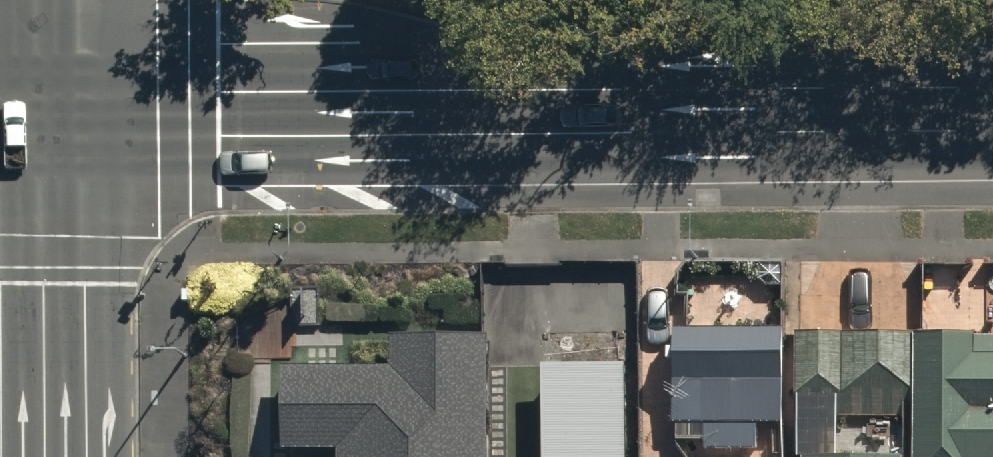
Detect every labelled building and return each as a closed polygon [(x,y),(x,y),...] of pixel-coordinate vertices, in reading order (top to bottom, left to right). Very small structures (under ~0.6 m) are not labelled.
[(673,423),(702,423),(703,448),(755,448),(755,422),(780,422),(779,327),(672,328),(673,423)] [(901,329),(790,329),(790,417),(901,417),(901,329)] [(912,334),(911,456),(992,456),(992,407),(970,407),(970,392),(992,392),(992,341),(970,341),(970,334),(912,334)] [(387,336),(387,373),(279,373),(279,443),(339,443),(339,456),(484,456),(485,336),(387,336)] [(541,456),(622,456),(621,363),(541,364),(541,456)]
